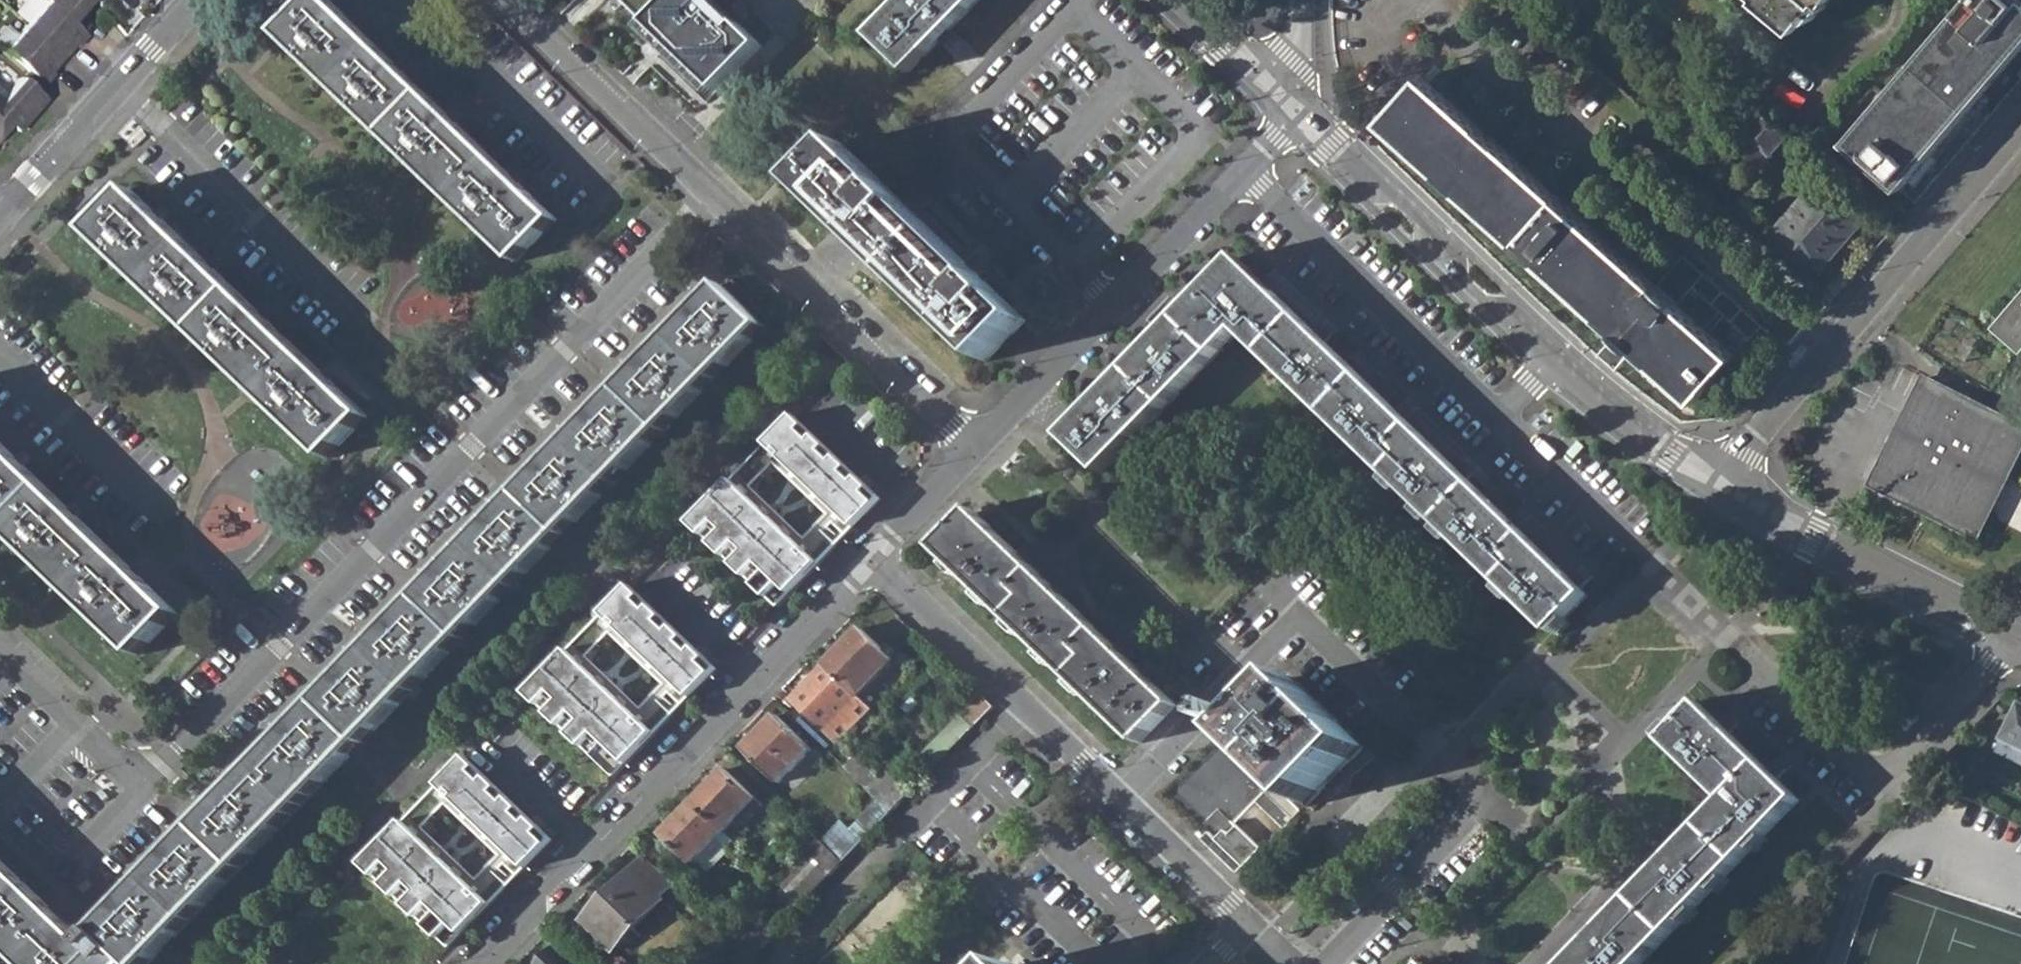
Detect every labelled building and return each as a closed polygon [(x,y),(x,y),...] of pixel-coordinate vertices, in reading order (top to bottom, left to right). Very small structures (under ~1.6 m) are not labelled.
[(92,1),(92,0),(40,0),(43,3),(0,53),(42,89),(52,78),(49,75),(72,49),(75,52),(85,40),(73,28),(82,17),(79,14),(92,1)] [(327,0),(315,0),(282,33),(518,262),(556,220),(327,0)] [(720,91),(764,45),(741,23),(736,29),(710,5),(715,0),(625,0),(720,91)] [(873,37),(907,74),(979,0),(909,0),(873,37)] [(1793,32),(1806,16),(1811,21),(1825,5),(1820,1),(1821,0),(1758,0),(1756,2),(1793,32)] [(1903,186),(2020,52),(2020,0),(1970,0),(1849,139),(1903,186)] [(1384,119),(1698,399),(1737,354),(1424,74),(1384,119)] [(12,127),(20,134),(49,101),(23,79),(3,101),(0,98),(0,140),(12,127)] [(1762,112),(1789,136),(1792,133),(1764,110),(1762,112)] [(1738,142),(1763,164),(1789,136),(1762,112),(1746,129),(1749,131),(1738,142)] [(1023,321),(840,145),(800,186),(984,361),(1023,321)] [(1778,227),(1817,262),(1836,239),(1841,244),(1863,219),(1818,180),(1778,227)] [(132,190),(92,232),(329,458),(368,417),(132,190)] [(1236,262),(1068,433),(1103,468),(1239,331),(1551,632),(1583,595),(1236,262)] [(21,963),(147,963),(761,325),(720,285),(85,939),(0,857),(0,943),(21,963)] [(2020,345),(2020,297),(1998,324),(2020,345)] [(1976,531),(2020,442),(2020,423),(1961,392),(1952,386),(1927,374),(1874,479),(1976,531)] [(699,516),(785,599),(882,498),(796,415),(699,516)] [(0,442),(0,522),(136,654),(175,613),(0,442)] [(943,550),(1141,743),(1176,706),(978,514),(943,550)] [(699,516),(692,523),(778,606),(785,599),(699,516)] [(632,584),(535,686),(621,769),(719,668),(632,584)] [(830,667),(862,698),(898,662),(865,631),(830,667)] [(829,733),(839,723),(853,708),(862,698),(830,667),(796,702),(829,733)] [(1236,737),(1309,807),(1366,749),(1293,679),(1236,737)] [(535,686),(528,693),(614,776),(621,769),(535,686)] [(926,760),(937,771),(996,711),(985,699),(926,760)] [(2002,740),(2004,740),(1998,751),(2020,763),(2020,705),(2002,740)] [(862,716),(853,708),(839,723),(847,731),(862,716)] [(1701,709),(1664,741),(1726,803),(1566,963),(1642,963),(1794,803),(1701,709)] [(1229,725),(1229,730),(1244,728),(1242,712),(1237,713),(1238,724),(1229,725)] [(748,751),(783,784),(816,751),(781,717),(748,751)] [(467,756),(370,856),(456,940),(554,839),(467,756)] [(884,803),(896,814),(908,801),(898,792),(905,785),(892,772),(885,779),(861,756),(848,769),(884,803)] [(698,803),(729,833),(760,801),(729,771),(698,803)] [(729,833),(698,803),(665,837),(708,878),(741,845),(729,833)] [(826,844),(847,864),(896,814),(884,803),(855,832),(846,823),(826,844)] [(1263,850),(1235,822),(1217,840),(1246,868),(1263,850)] [(786,889),(805,907),(847,864),(826,844),(822,840),(780,883),(786,889)] [(370,856),(363,864),(449,947),(456,940),(370,856)] [(586,923),(624,960),(674,909),(672,906),(684,893),(647,856),(633,870),(635,872),(586,923)] [(745,932),(763,950),(805,907),(786,889),(745,932)] [(557,948),(542,963),(573,963),(557,948)]
